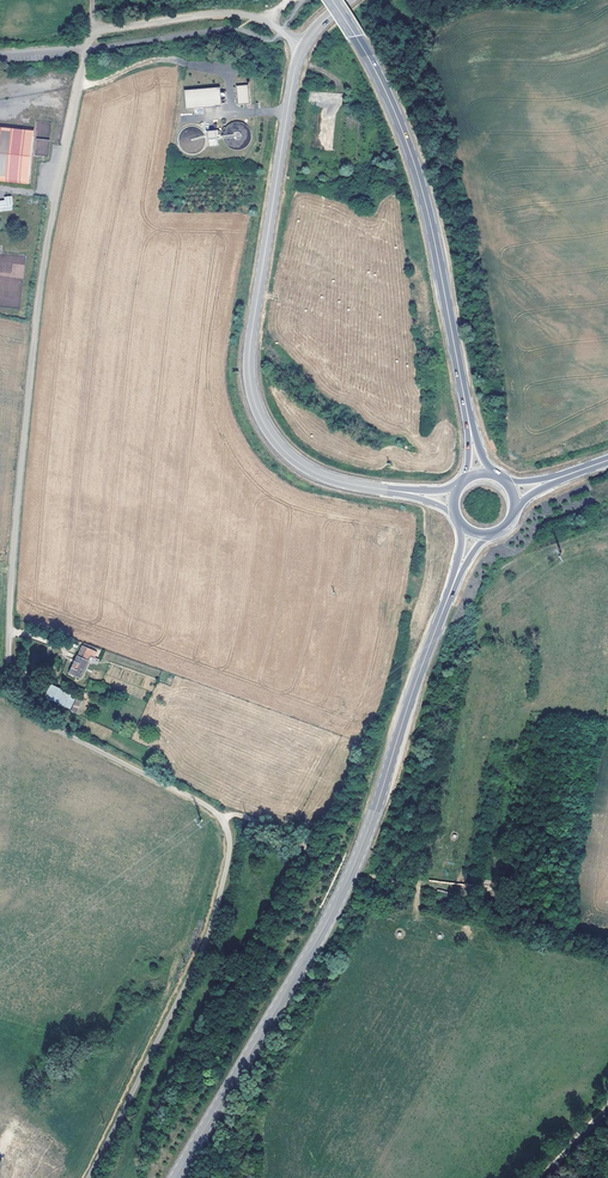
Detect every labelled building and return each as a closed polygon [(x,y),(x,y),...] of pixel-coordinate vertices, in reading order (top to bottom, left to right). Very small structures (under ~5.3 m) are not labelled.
[(249,87),(237,88),(238,106),(250,105),(249,87)] [(220,90),(184,93),(186,111),(221,108),(220,90)] [(0,124),(0,182),(28,185),(34,128),(0,124)] [(207,131),(208,146),(218,146),(217,130),(207,131)] [(47,156),(49,140),(37,138),(35,155),(47,156)] [(13,210),(12,195),(4,196),(4,200),(0,201),(0,211),(13,210)] [(97,652),(83,645),(77,659),(70,672),(80,677),(88,660),(90,656),(94,657),(97,652)] [(94,657),(90,656),(88,660),(97,665),(99,659),(94,657)] [(51,684),(47,692),(45,696),(71,708),(75,699),(70,697),(72,694),(51,684)] [(82,699),(78,697),(71,710),(77,713),(82,699)] [(84,699),(82,699),(77,713),(80,714),(85,700),(84,699)]
